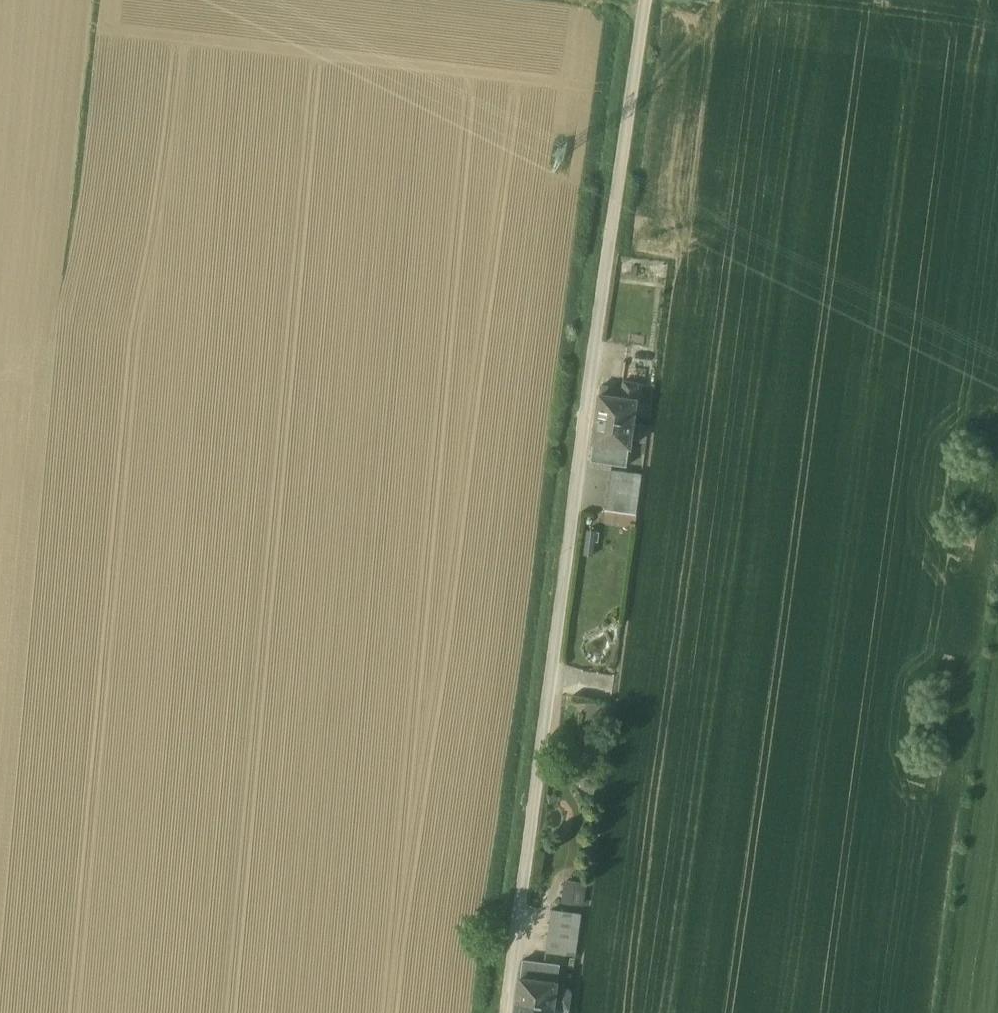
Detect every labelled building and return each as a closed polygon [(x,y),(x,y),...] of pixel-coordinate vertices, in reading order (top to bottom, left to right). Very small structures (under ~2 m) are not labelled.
[(619,406),(598,402),(595,422),(634,427),(639,391),(622,388),(619,406)] [(634,427),(595,422),(591,457),(628,464),(634,427)] [(637,474),(605,471),(601,513),(633,516),(637,474)] [(567,878),(565,901),(588,903),(590,880),(567,878)] [(541,953),(577,958),(583,918),(546,913),(541,953)] [(558,970),(525,965),(520,998),(569,1006),(571,997),(554,994),(558,970)] [(520,998),(518,1012),(567,1012),(569,1006),(520,998)]
